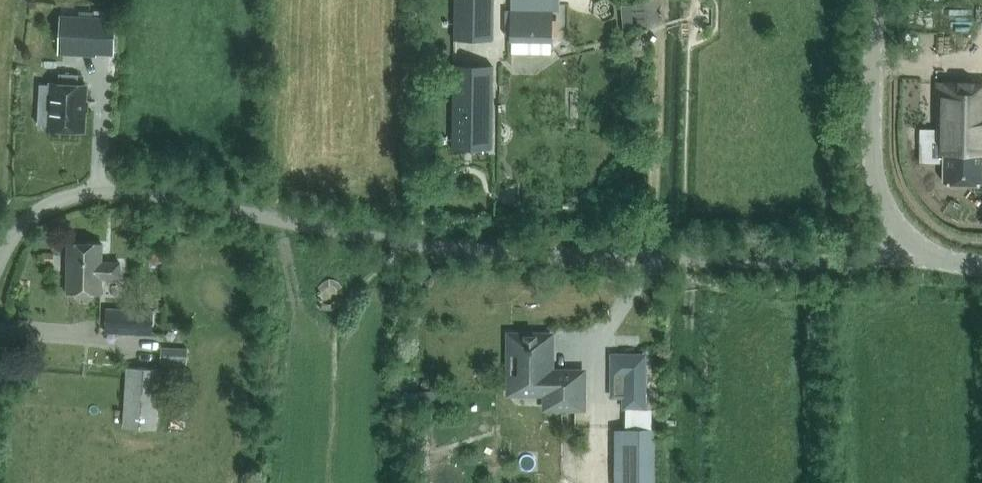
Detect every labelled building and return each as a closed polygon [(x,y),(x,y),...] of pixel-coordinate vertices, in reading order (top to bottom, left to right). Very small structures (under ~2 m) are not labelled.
[(493,0),(453,0),(453,38),(492,39),(493,0)] [(527,11),(513,11),(513,41),(553,42),(553,0),(527,0),(527,11)] [(621,5),(623,32),(634,31),(631,4),(621,5)] [(112,52),(114,16),(60,13),(58,49),(112,52)] [(38,124),(46,125),(46,127),(82,129),(85,83),(78,83),(78,74),(59,73),(59,82),(49,81),(49,84),(40,83),(38,124)] [(452,80),(452,81),(451,147),(489,147),(490,81),(453,80),(452,80)] [(936,84),(936,139),(920,139),(919,163),(943,163),(943,180),(981,181),(981,85),(936,84)] [(118,276),(118,260),(100,260),(101,241),(66,240),(65,291),(99,291),(100,275),(118,276)] [(42,253),(41,263),(54,263),(54,253),(42,253)] [(105,332),(135,333),(151,334),(152,310),(106,308),(105,332)] [(509,391),(528,391),(545,391),(545,405),(581,405),(581,371),(549,371),(549,334),(530,334),(527,331),(516,331),(513,334),(509,334),(509,391)] [(162,346),(161,362),(187,364),(188,348),(162,346)] [(624,404),(642,404),(642,356),(614,355),(614,379),(610,379),(610,393),(625,393),(624,404)] [(157,430),(161,369),(126,366),(122,427),(157,430)] [(632,482),(655,482),(655,428),(632,428),(632,482)]
